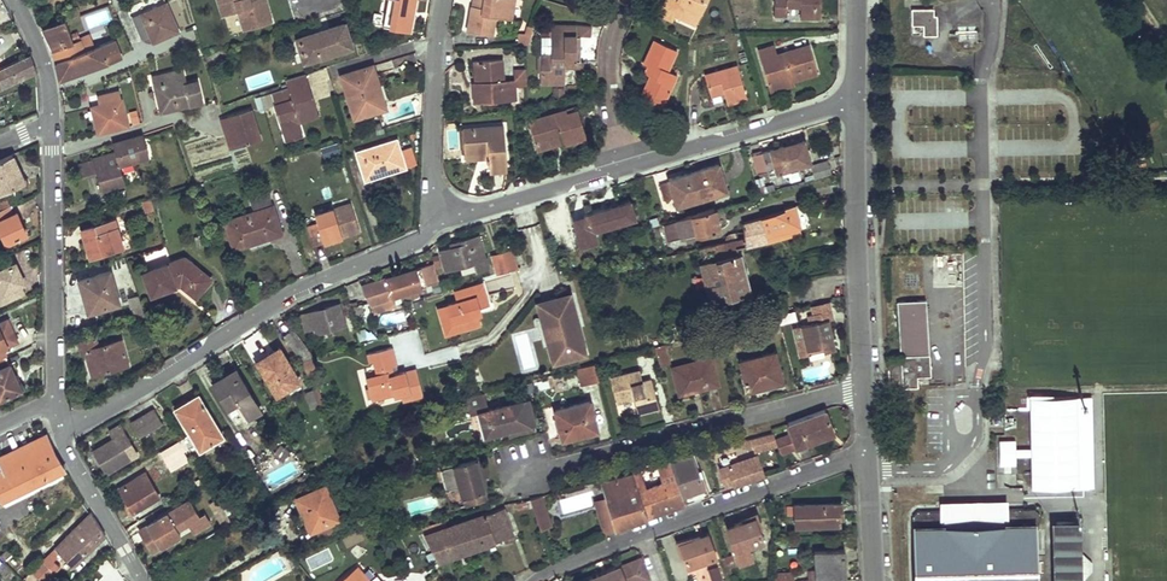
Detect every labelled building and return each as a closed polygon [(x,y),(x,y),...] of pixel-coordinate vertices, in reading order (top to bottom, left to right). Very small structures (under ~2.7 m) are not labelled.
[(271,23),(264,0),(217,0),(222,16),(238,11),(243,31),(271,23)] [(371,24),(405,30),(408,11),(412,12),(414,0),(386,0),(383,14),(373,12),(371,24)] [(492,35),(495,16),(511,19),(513,0),(483,0),(482,7),(472,6),(470,5),(466,32),(492,35)] [(694,23),(705,0),(662,0),(660,3),(675,9),(673,14),(694,23)] [(773,15),(786,15),(786,6),(799,7),(799,18),(819,18),(819,0),(774,0),(773,15)] [(167,36),(178,31),(166,3),(132,17),(141,39),(150,35),(150,38),(165,31),(167,36)] [(675,9),(660,3),(657,13),(670,19),(673,14),(675,9)] [(73,18),(79,16),(76,7),(60,13),(62,20),(64,19),(65,21),(73,18)] [(937,36),(937,9),(911,9),(911,36),(937,36)] [(46,39),(50,51),(72,43),(72,42),(69,34),(65,21),(64,19),(62,20),(41,27),(46,39)] [(298,41),(304,62),(351,47),(344,23),(318,31),(319,34),(298,41)] [(523,43),(528,43),(533,25),(528,24),(523,43)] [(540,54),(540,84),(564,84),(564,67),(564,61),(575,61),(575,25),(550,25),(550,33),(550,54),(540,54)] [(575,61),(579,61),(579,35),(588,37),(590,27),(575,25),(575,61)] [(77,31),(69,34),(72,42),(86,37),(83,29),(77,31)] [(958,45),(977,46),(977,31),(959,30),(958,45)] [(55,65),(59,79),(110,62),(106,51),(112,49),(106,31),(86,37),(72,42),(72,43),(50,51),(55,65)] [(165,31),(150,38),(152,41),(167,36),(165,31)] [(318,31),(297,38),(298,41),(319,34),(318,31)] [(550,54),(550,33),(540,33),(540,54),(550,54)] [(641,91),(664,101),(676,75),(666,71),(676,51),(653,40),(642,63),(646,65),(652,68),(649,76),(641,91)] [(792,81),(817,73),(808,44),(783,52),(784,55),(777,57),(776,53),(773,45),(757,50),(768,85),(791,77),(792,81)] [(112,49),(106,51),(110,62),(116,60),(112,49)] [(36,70),(29,54),(1,67),(0,68),(0,87),(36,70)] [(473,104),(516,100),(515,86),(514,79),(503,80),(501,59),(479,60),(481,82),(474,82),(472,82),(473,104)] [(479,60),(472,61),(474,82),(481,82),(479,60)] [(646,65),(642,72),(649,76),(652,68),(646,65)] [(723,92),(727,104),(746,98),(737,65),(704,75),(710,96),(723,92)] [(340,76),(353,119),(379,111),(369,79),(375,77),(372,66),(340,76)] [(159,75),(162,84),(154,86),(157,98),(162,97),(165,111),(203,102),(198,80),(185,83),(181,69),(159,75)] [(514,79),(515,86),(525,85),(524,70),(513,70),(514,79)] [(295,115),(316,108),(305,74),(284,80),(287,88),(295,115)] [(159,75),(152,76),(154,86),(162,84),(159,75)] [(375,77),(369,79),(379,111),(385,109),(375,77)] [(791,77),(768,85),(770,91),(793,85),(792,81),(791,77)] [(563,97),(565,88),(553,86),(552,96),(563,97)] [(285,140),(301,135),(298,123),(295,115),(287,88),(271,93),(285,140)] [(664,101),(641,91),(638,98),(661,108),(664,101)] [(98,133),(127,125),(119,92),(96,98),(98,105),(95,106),(99,122),(95,123),(98,133)] [(20,94),(18,104),(31,106),(33,96),(20,94)] [(264,95),(259,96),(263,108),(268,107),(264,95)] [(316,108),(295,115),(298,123),(318,117),(316,108)] [(225,136),(230,149),(259,140),(249,109),(226,117),(232,134),(225,136)] [(527,121),(534,144),(559,137),(561,143),(562,145),(586,138),(583,126),(577,110),(566,113),(565,110),(527,121)] [(132,124),(140,123),(137,111),(130,112),(132,124)] [(488,158),(489,172),(507,171),(503,125),(462,129),(464,153),(487,152),(488,158)] [(115,152),(92,159),(95,171),(101,191),(112,188),(124,184),(119,165),(148,157),(142,134),(112,143),(115,152)] [(559,137),(534,144),(536,152),(561,143),(559,137)] [(360,168),(364,181),(405,168),(405,167),(416,164),(410,147),(400,151),(396,140),(355,152),(358,163),(363,161),(365,166),(360,168)] [(802,140),(783,146),(783,148),(803,142),(802,140)] [(783,146),(751,156),(757,174),(766,171),(767,174),(809,163),(803,142),(783,148),(783,146)] [(9,155),(0,159),(0,192),(24,181),(16,164),(14,165),(9,155)] [(92,159),(79,163),(82,175),(95,171),(92,159)] [(809,165),(814,179),(831,174),(826,160),(809,165)] [(700,198),(726,191),(718,164),(693,171),(700,198)] [(675,206),(700,198),(693,171),(667,179),(668,181),(658,185),(663,201),(672,198),(675,206)] [(799,171),(789,172),(790,182),(800,181),(799,171)] [(762,177),(754,179),(759,194),(767,192),(762,177)] [(224,221),(233,249),(247,244),(246,241),(267,235),(266,230),(279,226),(269,193),(250,200),(254,212),(224,221)] [(8,206),(5,198),(0,200),(0,209),(8,206)] [(147,212),(154,210),(151,198),(144,201),(147,212)] [(630,201),(583,214),(586,223),(584,228),(576,230),(580,245),(597,240),(596,234),(597,230),(635,219),(630,201)] [(340,238),(359,232),(350,204),(314,215),(317,226),(307,229),(313,246),(323,242),(320,234),(332,230),(337,228),(340,238)] [(699,262),(708,301),(749,292),(739,252),(738,253),(736,247),(739,246),(766,240),(765,236),(799,226),(793,205),(784,207),(784,210),(741,222),(743,231),(744,237),(736,239),(723,242),(712,244),(713,252),(715,259),(699,262)] [(8,206),(0,209),(0,231),(6,243),(26,234),(19,218),(16,219),(13,213),(12,214),(8,206)] [(675,220),(679,238),(696,234),(718,229),(712,207),(704,210),(675,219),(675,220)] [(583,214),(572,218),(576,230),(584,228),(586,223),(583,214)] [(107,251),(122,246),(114,219),(81,229),(87,251),(105,246),(107,251)] [(675,220),(662,224),(667,241),(679,238),(675,220)] [(267,235),(246,241),(247,244),(282,233),(279,226),(266,230),(267,235)] [(337,228),(332,230),(334,239),(340,238),(337,228)] [(726,234),(723,242),(736,239),(735,232),(726,234)] [(452,248),(440,251),(445,270),(464,264),(467,273),(475,270),(489,266),(486,256),(485,257),(479,236),(455,242),(457,246),(452,248)] [(105,246),(87,251),(89,256),(107,251),(105,246)] [(501,252),(506,270),(517,267),(511,249),(501,252)] [(501,252),(491,255),(497,273),(506,270),(501,252)] [(179,284),(195,297),(210,279),(183,257),(142,272),(150,295),(179,284)] [(15,262),(0,269),(0,285),(1,288),(0,288),(0,304),(24,293),(20,284),(21,284),(19,279),(22,277),(15,262)] [(437,277),(433,263),(421,267),(425,280),(437,277)] [(372,282),(381,300),(426,286),(425,280),(421,267),(372,282)] [(94,310),(119,303),(109,270),(78,279),(85,303),(91,301),(94,310)] [(362,304),(365,314),(373,312),(385,308),(381,300),(372,282),(361,286),(369,302),(362,304)] [(481,285),(455,293),(459,303),(449,306),(439,310),(443,326),(446,336),(455,333),(478,326),(475,316),(473,309),(477,308),(487,306),(481,285)] [(585,353),(570,294),(537,303),(553,361),(585,353)] [(902,388),(917,387),(916,377),(930,376),(926,300),(922,300),(897,301),(900,356),(887,357),(888,386),(901,386),(902,388)] [(91,301),(85,303),(88,312),(94,310),(91,301)] [(834,329),(827,302),(789,311),(793,327),(827,319),(829,330),(834,329)] [(131,307),(134,316),(145,313),(141,304),(131,307)] [(317,334),(345,325),(340,304),(302,316),(306,331),(315,328),(317,334)] [(138,326),(148,323),(145,313),(134,316),(138,326)] [(7,319),(0,322),(0,359),(5,356),(2,348),(14,343),(12,337),(15,336),(7,319)] [(820,347),(822,352),(834,349),(829,330),(827,319),(793,327),(798,353),(805,351),(820,347)] [(283,336),(301,361),(314,357),(293,329),(283,336)] [(95,374),(128,365),(120,340),(97,346),(95,337),(78,342),(80,353),(84,352),(88,365),(92,364),(95,374)] [(660,366),(670,363),(664,344),(655,347),(660,366)] [(279,347),(266,355),(268,356),(270,359),(282,352),(279,347)] [(389,376),(387,368),(391,367),(397,365),(391,347),(368,354),(370,362),(373,361),(377,375),(365,378),(371,400),(393,394),(393,396),(400,395),(402,400),(423,394),(416,368),(393,375),(389,376)] [(820,347),(805,351),(806,355),(822,352),(820,347)] [(276,395),(299,381),(282,352),(270,359),(268,356),(257,363),(276,395)] [(738,361),(747,390),(781,381),(775,352),(738,361)] [(5,356),(0,359),(0,398),(23,388),(17,375),(14,376),(9,365),(5,356)] [(317,368),(314,357),(301,361),(306,372),(317,368)] [(708,386),(718,384),(710,357),(672,367),(678,391),(695,386),(696,389),(708,386)] [(580,386),(599,381),(593,363),(576,368),(580,386)] [(248,418),(260,411),(235,369),(212,383),(227,409),(238,402),(248,418)] [(637,413),(658,408),(651,379),(642,381),(637,382),(635,371),(609,378),(616,402),(634,398),(637,413)] [(304,392),(310,408),(319,404),(312,389),(304,392)] [(521,432),(533,429),(532,423),(534,423),(531,413),(532,413),(530,405),(527,406),(525,400),(488,410),(483,392),(464,397),(469,415),(479,413),(485,436),(506,430),(520,426),(522,431),(521,431),(521,432)] [(199,450),(222,436),(198,394),(174,408),(199,450)] [(1088,488),(1088,464),(1076,464),(1074,397),(1027,398),(1028,444),(1014,444),(1013,441),(998,441),(999,465),(1014,465),(1014,453),(1029,453),(1030,489),(1088,488)] [(554,410),(561,440),(574,436),(572,432),(596,426),(590,401),(585,402),(554,410)] [(130,423),(138,436),(162,422),(153,408),(130,423)] [(791,435),(775,441),(777,446),(779,453),(833,434),(829,424),(824,409),(787,423),(791,435)] [(106,473),(136,455),(119,424),(109,431),(113,438),(96,449),(103,461),(100,462),(106,473)] [(520,426),(506,430),(508,436),(521,432),(521,431),(522,431),(520,426)] [(596,426),(572,432),(574,436),(597,430),(596,426)] [(773,433),(750,439),(751,445),(753,452),(777,446),(775,441),(773,433)] [(1,502),(64,470),(54,452),(46,434),(0,455),(0,500),(1,502)] [(159,451),(165,461),(176,454),(181,451),(187,448),(181,439),(159,451)] [(96,449),(92,451),(100,462),(103,461),(96,449)] [(670,459),(685,503),(697,499),(709,495),(701,475),(700,470),(695,471),(690,455),(670,459)] [(756,456),(719,469),(725,485),(733,482),(736,480),(738,484),(762,475),(756,456)] [(465,506),(485,501),(483,492),(486,491),(483,479),(482,477),(480,478),(478,470),(480,469),(479,468),(477,459),(439,469),(445,491),(458,488),(461,498),(463,498),(465,506)] [(632,474),(647,517),(666,510),(685,503),(670,459),(656,463),(662,483),(646,489),(643,478),(641,478),(637,469),(630,470),(632,474)] [(486,466),(479,468),(480,469),(478,470),(480,478),(482,477),(483,479),(488,477),(486,466)] [(132,513),(159,497),(144,472),(134,478),(135,479),(120,488),(131,505),(128,506),(132,513)] [(988,488),(997,488),(997,473),(988,473),(988,488)] [(632,474),(601,482),(606,497),(615,529),(647,517),(632,474)] [(209,495),(213,493),(206,480),(201,482),(209,495)] [(201,482),(197,485),(204,498),(209,495),(201,482)] [(314,528),(339,517),(324,485),(295,497),(299,509),(304,507),(314,528)] [(550,526),(539,497),(529,499),(540,529),(550,526)] [(593,500),(603,533),(615,529),(606,497),(593,500)] [(177,508),(187,525),(204,515),(193,498),(177,508)] [(218,518),(213,522),(217,531),(232,522),(216,499),(209,504),(218,518)] [(525,501),(515,503),(517,511),(527,508),(525,501)] [(794,505),(795,526),(838,524),(838,517),(842,517),(841,503),(835,503),(794,505)] [(304,507),(299,509),(309,531),(314,528),(304,507)] [(508,537),(509,542),(514,540),(503,507),(446,527),(444,521),(421,527),(424,533),(421,535),(437,561),(495,541),(508,537)] [(914,580),(1036,580),(1034,528),(1039,528),(1038,513),(1033,509),(1003,510),(1003,507),(943,508),(943,511),(917,512),(912,517),(914,580)] [(236,512),(230,516),(234,521),(240,518),(236,512)] [(55,550),(65,560),(71,567),(105,534),(92,513),(55,550)] [(138,530),(151,552),(180,535),(167,513),(156,520),(155,517),(151,519),(153,522),(138,530)] [(339,517),(314,528),(318,536),(350,523),(346,514),(339,517)] [(726,527),(739,564),(752,559),(749,552),(747,546),(756,543),(762,541),(754,517),(726,527)] [(1056,580),(1080,580),(1078,521),(1054,522),(1056,580)] [(771,538),(779,537),(779,527),(771,527),(771,530),(771,532),(771,538)] [(679,544),(687,567),(715,557),(707,534),(679,544)] [(756,543),(747,546),(749,552),(758,548),(756,543)] [(815,580),(823,580),(846,580),(844,549),(813,551),(815,580)] [(55,550),(50,555),(60,566),(65,560),(55,550)] [(55,571),(60,566),(50,555),(43,561),(55,571)] [(728,563),(730,568),(735,567),(730,555),(726,556),(728,563)] [(589,579),(589,580),(650,580),(642,559),(589,579)] [(31,574),(40,580),(42,580),(44,579),(46,580),(55,571),(43,561),(31,574)] [(369,580),(356,566),(339,580),(368,580),(369,580)] [(717,567),(709,570),(713,580),(722,580),(717,567)] [(773,572),(774,580),(792,580),(792,571),(773,572)]
